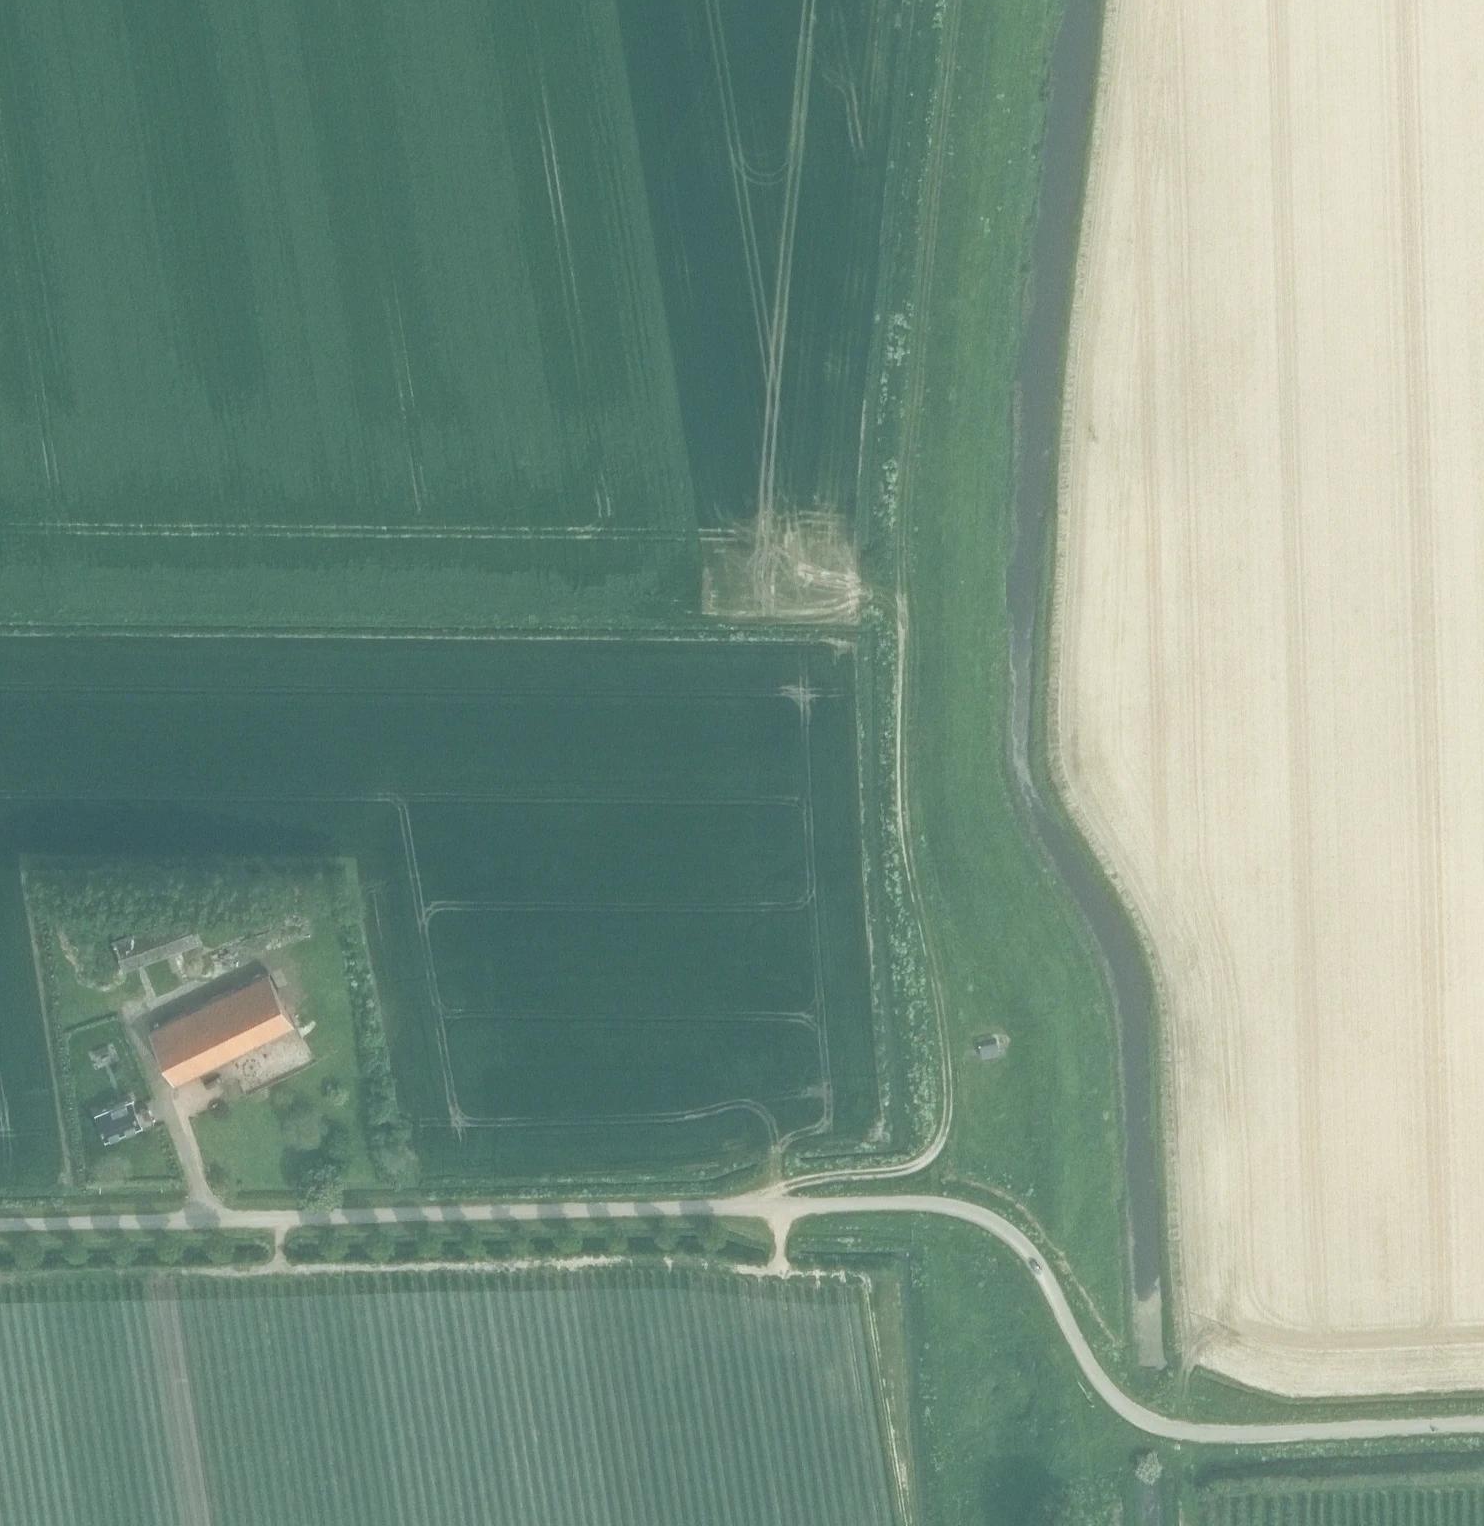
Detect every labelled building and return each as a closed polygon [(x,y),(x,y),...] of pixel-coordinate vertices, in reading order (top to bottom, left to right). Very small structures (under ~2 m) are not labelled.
[(111,941),(122,968),(200,938),(189,911),(111,941)] [(149,1029),(173,1079),(291,1020),(266,970),(149,1029)] [(997,1011),(979,1015),(986,1044),(1003,1041),(997,1011)] [(110,1072),(125,1066),(117,1047),(102,1053),(110,1072)] [(277,1068),(254,1079),(259,1088),(312,1062),(304,1047),(274,1062),(277,1068)] [(148,1106),(136,1111),(131,1098),(97,1112),(108,1139),(142,1125),(143,1127),(155,1122),(148,1106)]
